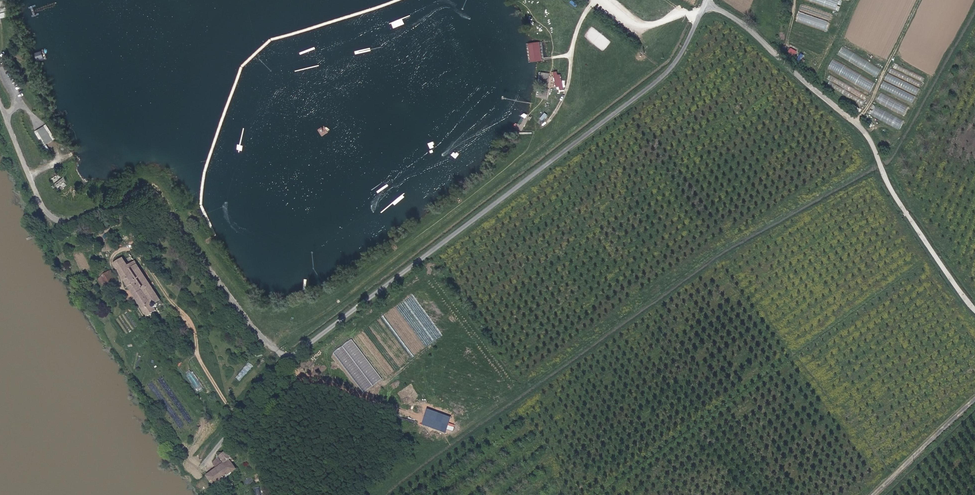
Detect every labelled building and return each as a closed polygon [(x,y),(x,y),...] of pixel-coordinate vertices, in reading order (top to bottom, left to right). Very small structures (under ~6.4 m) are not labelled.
[(839,9),(842,0),(807,0),(839,9)] [(799,21),(826,28),(830,12),(812,7),(809,7),(808,10),(802,9),(799,21)] [(539,42),(528,43),(530,62),(542,61),(539,42)] [(878,76),(883,67),(842,46),(838,55),(878,76)] [(539,72),(537,97),(550,98),(552,73),(539,72)] [(905,114),(909,105),(881,93),(878,101),(905,114)] [(872,113),(899,128),(904,120),(876,105),(872,113)] [(45,146),(54,140),(44,125),(35,131),(45,146)] [(133,257),(124,262),(122,259),(114,264),(147,316),(156,311),(154,307),(162,302),(133,257)] [(678,276),(682,279),(690,273),(686,268),(678,276)] [(100,274),(107,284),(114,279),(107,269),(100,274)] [(351,339),(333,353),(363,393),(381,380),(351,339)] [(194,370),(187,375),(198,391),(205,386),(194,370)] [(426,408),(421,424),(445,433),(450,417),(426,408)] [(238,469),(232,461),(233,460),(227,451),(214,461),(217,466),(206,475),(215,486),(238,469)]
